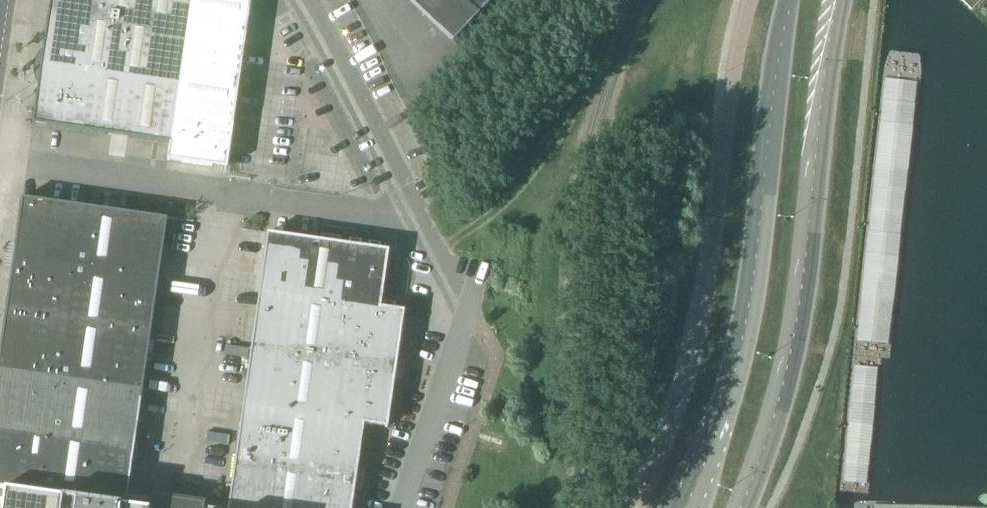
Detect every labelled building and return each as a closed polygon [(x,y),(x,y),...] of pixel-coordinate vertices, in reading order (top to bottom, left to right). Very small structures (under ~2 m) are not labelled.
[(49,10),(181,29),(185,0),(50,0),(49,10)] [(181,29),(173,86),(165,144),(169,144),(167,161),(227,170),(251,0),(185,0),(181,29)] [(453,42),(493,0),(409,0),(453,42)] [(49,10),(41,67),(173,86),(181,29),(49,10)] [(33,125),(165,144),(173,86),(41,67),(33,125)] [(22,199),(14,257),(159,278),(167,220),(22,199)] [(267,234),(259,292),(380,309),(388,252),(267,234)] [(14,257),(5,315),(150,336),(159,278),(14,257)] [(259,292),(251,350),(396,370),(404,312),(380,309),(259,292)] [(0,352),(0,373),(142,393),(150,336),(5,315),(0,352)] [(242,408),(363,425),(387,428),(396,370),(251,350),(242,408)] [(134,451),(142,393),(0,373),(0,432),(134,451)] [(242,408),(234,465),(355,482),(363,425),(242,408)] [(127,497),(134,451),(0,432),(0,489),(4,490),(2,507),(125,507),(127,497)] [(228,507),(352,507),(355,482),(234,465),(228,507)] [(205,505),(186,503),(186,504),(169,502),(169,500),(151,498),(150,501),(127,497),(125,507),(204,507),(205,505)]
